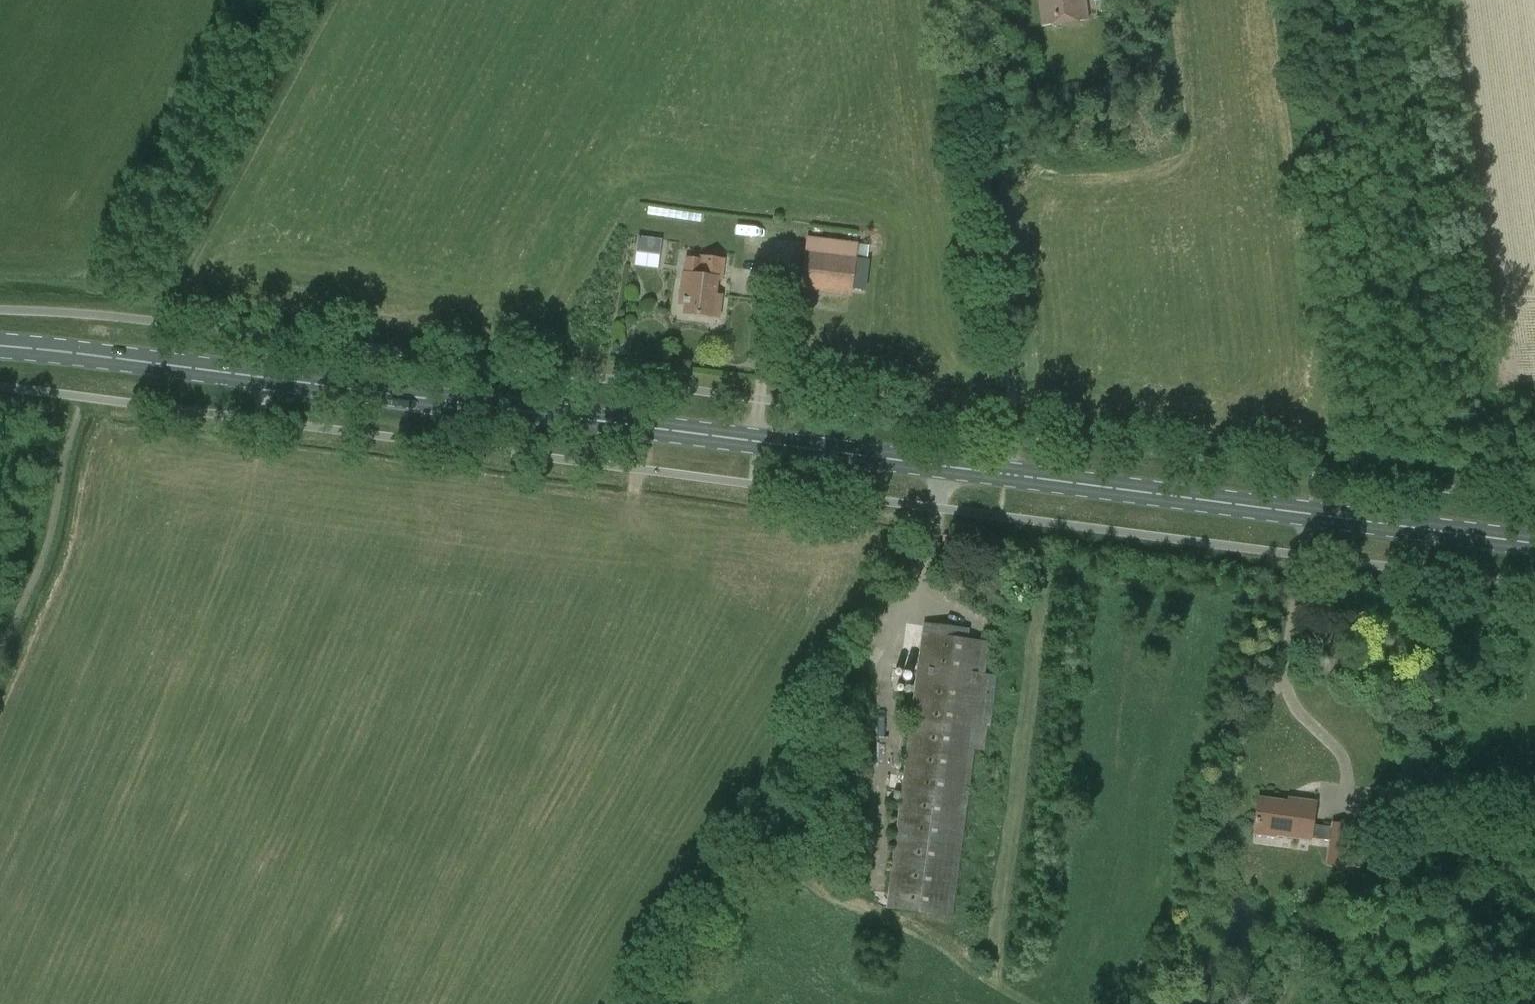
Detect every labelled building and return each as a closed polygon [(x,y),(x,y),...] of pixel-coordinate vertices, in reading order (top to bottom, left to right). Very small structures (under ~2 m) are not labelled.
[(1088,20),(1085,0),(1040,0),(1043,26),(1088,20)] [(640,234),(636,264),(661,267),(665,237),(640,234)] [(857,261),(805,254),(800,292),(852,298),(857,261)] [(714,317),(718,281),(722,281),(725,259),(702,256),(702,259),(686,257),(684,274),(681,300),(686,301),(684,314),(714,317)] [(924,624),(922,634),(887,909),(954,917),(976,750),(984,751),(987,727),(992,727),(998,676),(986,674),(990,643),(966,639),(967,629),(924,624)] [(1311,838),(1329,841),(1331,827),(1313,824),(1316,804),(1298,801),(1298,804),(1259,799),(1255,833),(1275,836),(1275,834),(1311,839),(1311,838)] [(1331,827),(1329,841),(1326,864),(1362,870),(1368,828),(1352,825),(1332,822),(1331,827)]
